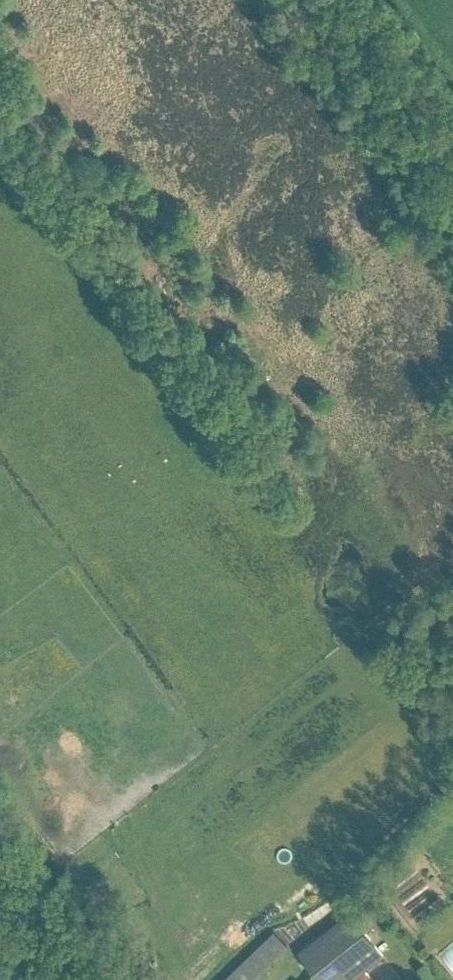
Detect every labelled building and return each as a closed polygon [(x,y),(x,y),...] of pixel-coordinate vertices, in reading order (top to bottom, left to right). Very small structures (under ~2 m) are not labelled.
[(355,918),(305,957),(322,979),(374,979),(365,968),(383,953),(355,918)] [(286,946),(274,931),(221,979),(249,979),(286,946)]
